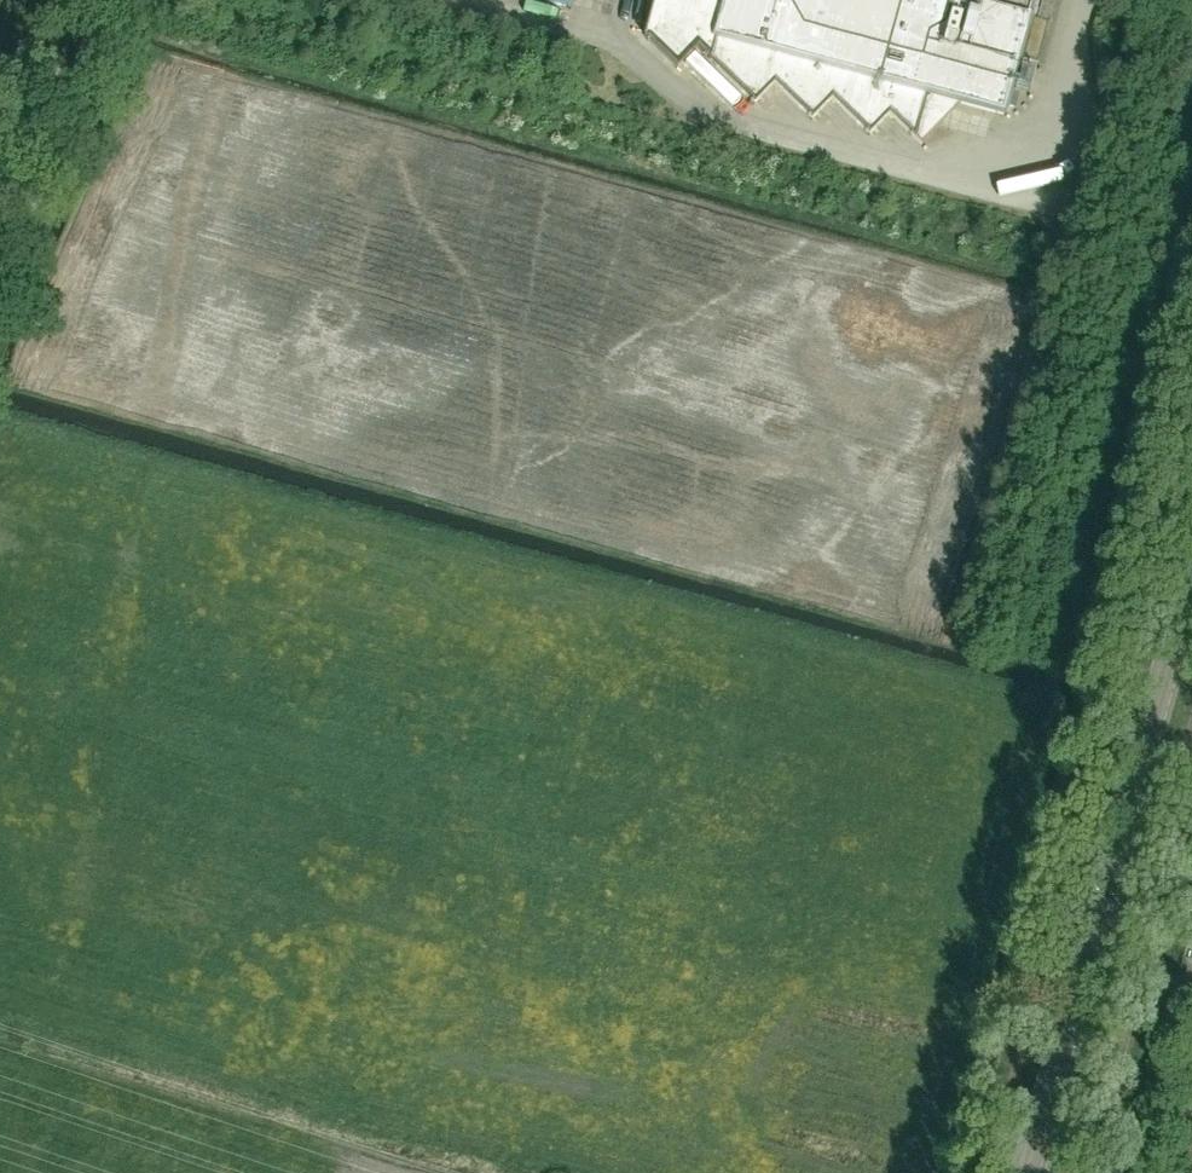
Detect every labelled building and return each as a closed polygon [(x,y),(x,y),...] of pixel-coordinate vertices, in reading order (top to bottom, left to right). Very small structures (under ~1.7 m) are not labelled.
[(596,10),(618,12),(619,0),(597,0),(596,10)] [(726,3),(715,0),(653,0),(643,37),(676,69),(696,48),(754,104),(774,84),(811,120),(832,99),(869,135),(889,114),(914,139),(926,94),(1002,115),(1033,0),(726,0),(726,3)] [(1037,19),(1033,18),(1022,59),(1037,63),(1054,0),(1042,0),(1037,19)]
